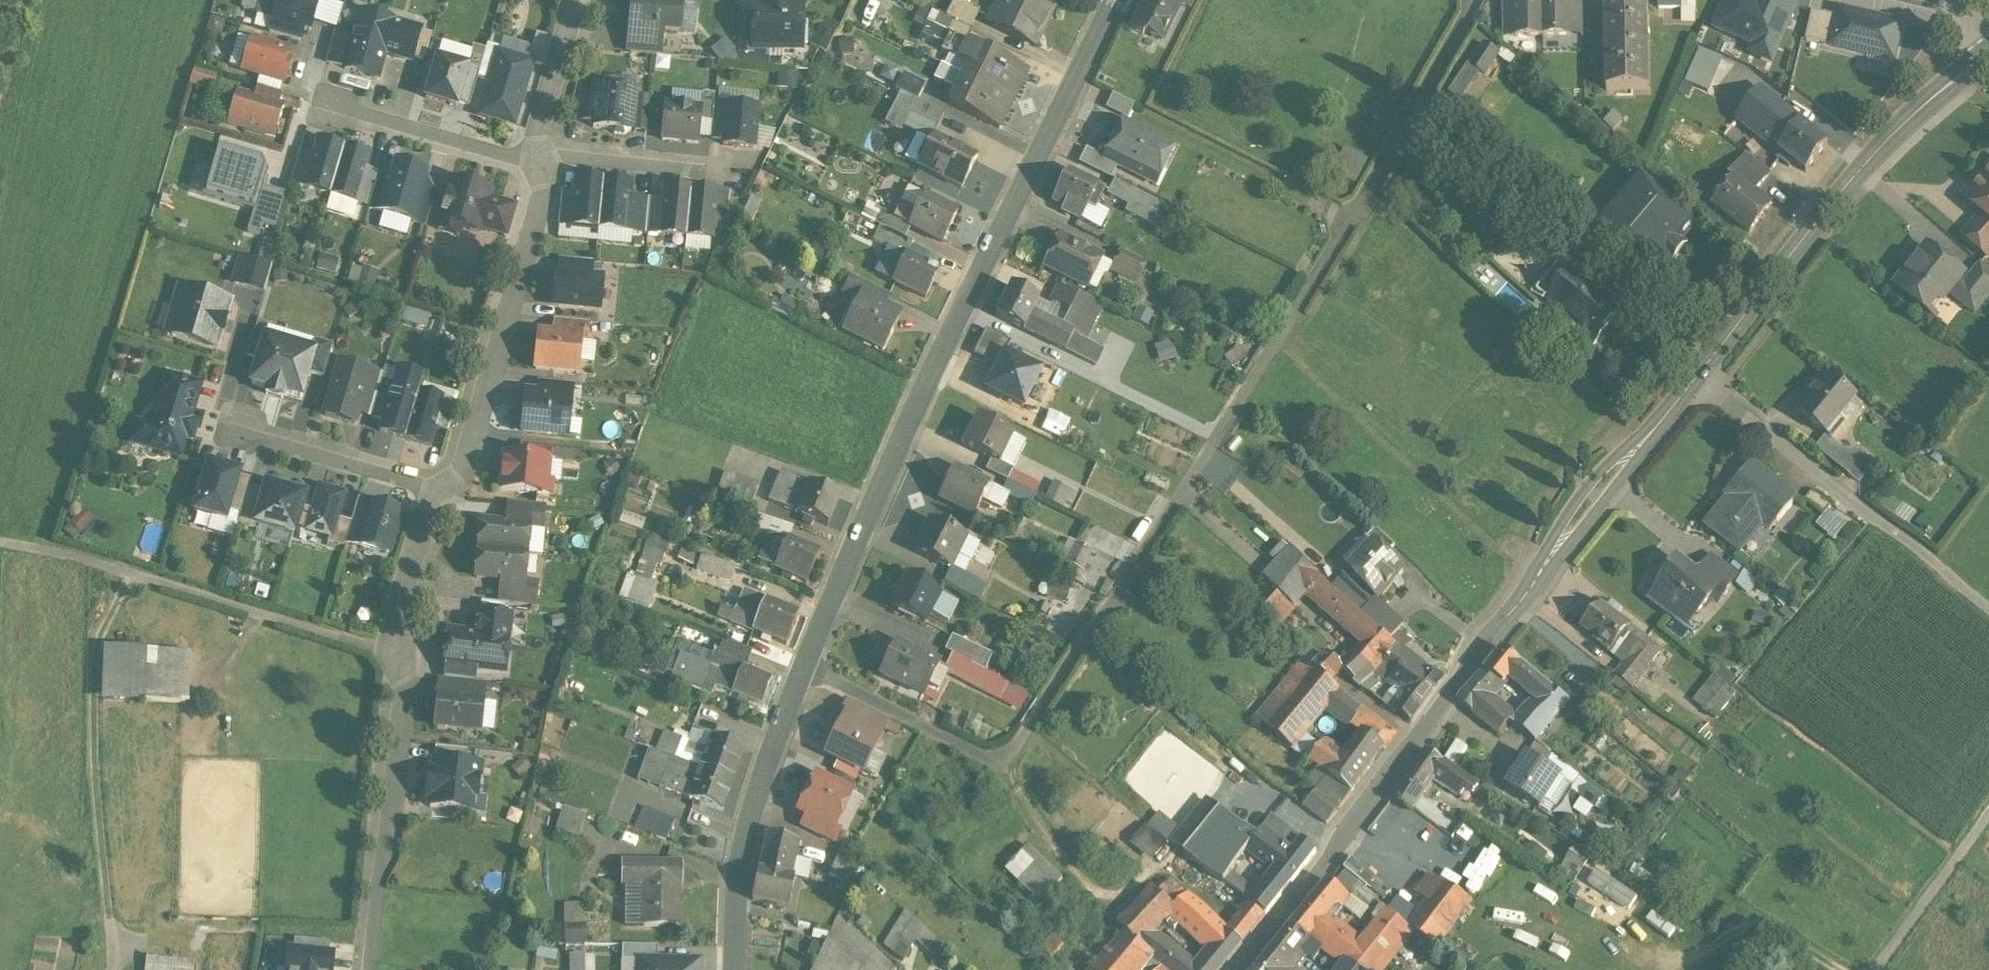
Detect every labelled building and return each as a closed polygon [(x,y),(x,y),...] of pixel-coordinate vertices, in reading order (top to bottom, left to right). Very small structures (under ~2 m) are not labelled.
[(243,14),(272,22),(278,0),(247,0),(243,14)] [(272,22),(303,31),(309,33),(318,4),(306,0),(278,0),(272,22)] [(681,5),(632,0),(629,29),(632,29),(662,32),(678,33),(681,5)] [(980,13),(955,0),(946,18),(950,20),(971,30),(980,13)] [(994,26),(1035,46),(1057,0),(1007,0),(994,26)] [(1131,28),(1142,34),(1147,32),(1161,39),(1179,2),(1180,0),(1145,0),(1131,28)] [(1502,22),(1514,22),(1514,0),(1502,0),(1502,22)] [(1514,22),(1515,34),(1543,34),(1542,0),(1514,0),(1514,22)] [(1543,34),(1570,33),(1570,20),(1570,0),(1542,0),(1543,34)] [(1570,20),(1582,20),(1582,0),(1570,0),(1570,20)] [(1658,5),(1682,5),(1682,18),(1695,18),(1695,0),(1658,0),(1658,5)] [(1714,25),(1754,42),(1750,51),(1770,60),(1797,0),(1751,0),(1725,0),(1714,25)] [(1645,4),(1604,5),(1606,88),(1647,87),(1645,4)] [(800,7),(752,7),(752,20),(752,49),(762,49),(794,49),(794,19),(800,19),(800,7)] [(946,18),(924,7),(918,21),(920,22),(921,19),(927,23),(926,25),(943,33),(950,20),(946,18)] [(1902,22),(1839,8),(1837,14),(1830,44),(1894,58),(1902,22)] [(1806,39),(1830,44),(1837,14),(1812,9),(1806,39)] [(420,32),(360,15),(353,41),(345,69),(344,72),(377,81),(384,55),(411,63),(412,59),(420,32)] [(806,23),(800,19),(794,19),(794,49),(800,49),(806,46),(806,23)] [(752,20),(738,20),(738,65),(762,67),(762,49),(752,49),(752,20)] [(971,30),(950,20),(943,33),(943,34),(948,37),(949,36),(966,44),(967,42),(971,30)] [(303,31),(272,22),(268,34),(299,43),(303,31)] [(662,32),(632,29),(629,54),(660,57),(662,32)] [(431,35),(420,32),(412,59),(423,62),(431,35)] [(353,41),(334,35),(325,64),(345,69),(353,41)] [(537,35),(528,64),(531,65),(543,68),(552,40),(537,35)] [(966,44),(949,36),(948,37),(941,52),(968,65),(977,47),(967,42),(966,44)] [(288,52),(251,41),(242,72),(284,84),(290,64),(285,62),(288,52)] [(1681,78),(1704,87),(1718,53),(1695,44),(1681,78)] [(499,49),(487,45),(479,73),(477,80),(488,83),(497,55),(498,55),(499,49)] [(1500,57),(1485,45),(1467,69),(1482,77),(1500,57)] [(1028,71),(977,47),(968,65),(963,75),(1014,100),(1028,71)] [(498,55),(497,55),(488,83),(479,116),(513,126),(531,65),(528,64),(498,55)] [(467,70),(437,61),(425,100),(456,109),(457,104),(467,70)] [(467,70),(457,104),(469,107),(477,80),(479,73),(467,70)] [(925,85),(904,75),(896,91),(900,94),(917,102),(925,85)] [(1014,100),(963,75),(949,104),(1000,129),(1014,100)] [(204,95),(208,80),(190,76),(186,90),(204,95)] [(1800,119),(1747,77),(1734,92),(1746,102),(1736,114),(1778,147),(1800,119)] [(789,79),(771,78),(770,95),(788,96),(789,79)] [(282,96),(257,89),(254,100),(278,107),(282,96)] [(596,90),(582,89),(579,121),(593,122),(596,90)] [(634,94),(596,90),(593,122),(592,129),(610,131),(613,135),(623,136),(628,133),(630,133),(634,94)] [(714,95),(702,94),(701,109),(699,122),(711,123),(713,106),(714,95)] [(917,102),(900,94),(893,109),(907,116),(909,111),(935,124),(940,113),(917,102)] [(1135,104),(1113,94),(1106,108),(1128,118),(1135,104)] [(254,100),(237,95),(228,126),(274,140),(283,109),(278,107),(254,100)] [(701,109),(665,105),(661,140),(697,144),(699,122),(701,109)] [(726,107),(713,106),(711,123),(710,139),(722,141),(726,107)] [(757,110),(726,107),(722,141),(722,146),(753,149),(757,110)] [(907,116),(893,109),(885,124),(901,132),(903,126),(902,126),(907,116)] [(935,124),(909,111),(907,116),(902,126),(903,126),(928,138),(935,124)] [(1827,140),(1800,119),(1778,147),(1805,168),(1827,140)] [(1174,146),(1124,121),(1106,157),(1105,158),(1118,165),(1156,183),(1174,146)] [(979,159),(934,137),(919,166),(964,189),(979,159)] [(1350,186),(1365,154),(1341,143),(1325,175),(1350,186)] [(343,151),(318,144),(314,158),(305,190),(330,197),(343,151)] [(1106,157),(1087,147),(1079,162),(1111,179),(1118,165),(1105,158),(1106,157)] [(260,161),(217,149),(203,199),(253,212),(260,189),(263,190),(267,176),(260,161)] [(369,159),(343,151),(330,197),(355,205),(365,173),(369,159)] [(1747,151),(1730,173),(1733,176),(1735,174),(1753,188),(1769,168),(1747,151)] [(314,158),(299,154),(290,185),(305,190),(314,158)] [(414,172),(395,167),(388,192),(381,215),(412,224),(420,196),(426,177),(413,174),(414,172)] [(1965,196),(1982,210),(1988,216),(1988,168),(1965,196)] [(1067,171),(1053,200),(1073,210),(1070,215),(1081,220),(1089,202),(1096,206),(1103,190),(1097,187),(1098,186),(1067,171)] [(1653,269),(1667,252),(1672,256),(1685,242),(1680,237),(1693,220),(1636,172),(1595,220),(1653,269)] [(378,176),(365,173),(355,205),(368,208),(375,188),(378,176)] [(1753,188),(1735,174),(1733,176),(1714,201),(1749,228),(1770,201),(1753,188)] [(603,183),(576,180),(574,195),(571,228),(598,230),(603,183)] [(490,194),(452,183),(437,232),(458,238),(461,229),(478,235),(480,230),(489,233),(494,217),(497,218),(501,204),(488,201),(490,194)] [(629,185),(603,183),(598,230),(624,233),(628,199),(629,185)] [(388,192),(375,188),(368,208),(368,211),(381,215),(388,192)] [(263,190),(260,189),(253,212),(247,235),(259,238),(262,227),(277,232),(286,197),(263,190)] [(690,191),(664,189),(663,202),(659,236),(686,239),(690,191)] [(926,197),(910,189),(902,205),(919,213),(926,197)] [(717,194),(690,191),(686,239),(712,241),(714,223),(717,195),(717,194)] [(574,195),(561,193),(558,226),(571,228),(574,195)] [(730,196),(717,195),(714,223),(727,224),(730,196)] [(433,200),(420,196),(412,224),(425,228),(433,200)] [(960,214),(926,197),(919,213),(902,205),(896,219),(907,225),(907,226),(944,244),(960,214)] [(649,201),(628,199),(624,233),(646,235),(649,201)] [(663,202),(649,201),(646,235),(659,236),(663,202)] [(514,208),(501,204),(497,218),(494,217),(489,233),(506,238),(514,208)] [(867,205),(861,217),(877,224),(882,213),(867,205)] [(1982,210),(1964,232),(1988,253),(1988,252),(1988,216),(1982,210)] [(896,219),(882,213),(877,224),(901,236),(907,226),(907,225),(896,219)] [(901,236),(882,229),(875,244),(899,256),(900,254),(906,258),(907,256),(909,256),(915,243),(901,236)] [(1067,249),(1056,244),(1045,267),(1087,287),(1101,258),(1070,243),(1067,249)] [(1930,246),(1912,268),(1909,265),(1895,283),(1931,312),(1949,290),(1959,276),(1945,265),(1949,261),(1930,246)] [(1145,264),(1121,252),(1115,264),(1139,276),(1145,264)] [(909,256),(907,256),(906,258),(900,254),(899,256),(894,267),(900,271),(894,283),(927,299),(940,272),(909,256)] [(342,263),(324,257),(319,272),(337,278),(342,263)] [(272,267),(241,258),(234,285),(264,293),(272,267)] [(1591,285),(1560,258),(1538,284),(1569,311),(1591,285)] [(592,264),(559,261),(557,277),(590,280),(592,264)] [(1964,281),(1959,276),(1949,290),(1973,310),(1988,290),(1988,270),(1979,262),(1964,281)] [(557,277),(556,277),(553,306),(598,311),(601,281),(590,280),(557,277)] [(890,297),(851,277),(844,290),(860,299),(860,297),(885,310),(890,297)] [(1038,301),(1031,316),(1082,341),(1098,306),(1054,285),(1047,299),(1050,300),(1048,305),(1038,301)] [(1591,285),(1569,311),(1582,321),(1575,329),(1590,342),(1618,309),(1591,285)] [(1039,299),(1011,286),(996,317),(1025,330),(1031,316),(1038,301),(1039,299)] [(230,303),(179,288),(173,310),(178,311),(171,335),(217,349),(230,303)] [(885,310),(860,297),(860,299),(851,317),(859,320),(851,336),(882,351),(893,330),(891,329),(897,316),(885,310)] [(1031,316),(1025,330),(1024,332),(1093,365),(1101,349),(1082,341),(1031,316)] [(589,324),(555,320),(553,336),(579,339),(579,341),(587,342),(589,324)] [(1004,356),(1011,343),(986,330),(973,355),(997,367),(1003,355),(1004,356)] [(264,339),(252,335),(246,357),(257,360),(264,339)] [(553,336),(539,335),(535,371),(576,375),(579,341),(579,339),(553,336)] [(313,353),(264,339),(257,360),(250,385),(267,389),(264,396),(282,401),(284,394),(300,399),(308,374),(314,353),(313,353)] [(332,346),(316,341),(313,353),(314,353),(308,374),(323,379),(332,346)] [(1169,342),(1155,346),(1159,361),(1173,357),(1169,342)] [(1004,356),(1003,355),(997,367),(986,391),(1021,408),(1038,372),(1004,356)] [(369,373),(339,365),(335,380),(365,389),(377,392),(379,386),(367,382),(369,373)] [(1855,395),(1824,370),(1794,408),(1826,433),(1840,416),(1839,415),(1855,395)] [(201,386),(166,376),(145,448),(179,458),(201,386)] [(365,389),(335,380),(324,418),(354,426),(357,415),(365,389)] [(573,387),(540,383),(538,397),(569,400),(569,402),(572,402),(573,387)] [(393,388),(379,384),(379,386),(377,392),(377,393),(370,418),(383,422),(393,388)] [(418,395),(393,388),(383,422),(379,434),(405,441),(418,395)] [(377,392),(365,389),(357,415),(370,418),(377,393),(377,392)] [(443,403),(418,395),(405,441),(430,448),(436,430),(443,403)] [(538,397),(525,395),(521,434),(559,437),(561,422),(567,422),(569,402),(569,400),(538,397)] [(1101,421),(1122,427),(1128,408),(1107,402),(1101,421)] [(457,407),(443,403),(436,430),(449,434),(457,407)] [(1012,434),(977,417),(963,446),(990,460),(998,463),(1012,434)] [(1848,451),(1825,433),(1815,446),(1860,480),(1874,462),(1852,445),(1848,451)] [(555,449),(519,446),(518,459),(548,462),(548,464),(554,464),(555,449)] [(518,459),(504,458),(501,492),(536,495),(538,484),(546,484),(548,464),(548,462),(518,459)] [(998,463),(990,460),(985,470),(1006,481),(1012,469),(998,463)] [(1749,460),(1734,479),(1737,482),(1704,523),(1733,547),(1763,509),(1775,519),(1793,496),(1749,460)] [(239,476),(208,467),(194,514),(226,524),(229,512),(239,478),(239,476)] [(992,487),(954,469),(939,499),(973,516),(981,501),(984,502),(992,487)] [(784,474),(771,502),(798,515),(811,485),(784,474)] [(755,488),(720,476),(710,500),(745,514),(755,488)] [(251,482),(239,478),(229,512),(241,516),(249,489),(251,482)] [(1071,508),(1077,489),(1052,481),(1046,500),(1071,508)] [(841,499),(811,485),(798,515),(827,528),(841,499)] [(1830,502),(1811,487),(1804,497),(1823,511),(1830,502)] [(280,492),(266,488),(264,494),(255,527),(256,527),(293,538),(301,510),(304,499),(291,495),(291,493),(280,490),(280,492)] [(264,494),(249,489),(241,516),(238,528),(254,532),(256,527),(255,527),(264,494)] [(342,498),(319,491),(313,514),(301,510),(295,530),(329,540),(335,520),(336,521),(342,498)] [(357,504),(351,525),(345,546),(359,551),(371,508),(357,504)] [(544,508),(509,505),(507,528),(528,530),(528,532),(541,533),(544,508)] [(400,515),(371,507),(371,508),(359,551),(387,559),(400,515)] [(752,514),(747,526),(772,535),(790,540),(794,530),(752,514)] [(336,521),(335,520),(329,540),(327,547),(343,552),(345,546),(351,525),(336,521)] [(966,539),(931,522),(914,554),(950,572),(952,569),(966,540),(966,539)] [(1059,562),(1101,579),(1119,537),(1091,524),(1083,543),(1070,537),(1059,562)] [(507,528),(480,525),(477,554),(526,559),(528,532),(528,530),(507,528)] [(1394,544),(1375,526),(1367,534),(1374,541),(1376,540),(1388,551),(1394,544)] [(772,535),(761,562),(777,570),(790,540),(772,535)] [(820,554),(790,540),(777,570),(807,583),(820,554)] [(980,547),(966,540),(952,569),(967,576),(980,547)] [(1388,551),(1376,540),(1374,541),(1362,554),(1367,559),(1355,571),(1378,592),(1403,566),(1388,551)] [(1333,586),(1289,547),(1269,570),(1263,576),(1278,590),(1295,605),(1301,599),(1305,594),(1316,604),(1333,586)] [(681,551),(678,561),(695,566),(698,556),(681,551)] [(526,559),(477,554),(474,583),(501,586),(523,588),(523,586),(526,559)] [(731,586),(738,571),(703,555),(696,570),(731,586)] [(1735,574),(1712,556),(1697,575),(1702,579),(1699,583),(1710,592),(1709,593),(1715,598),(1735,574)] [(1678,559),(1650,593),(1676,614),(1686,602),(1696,610),(1709,593),(1710,592),(1699,583),(1702,579),(1697,575),(1678,559)] [(642,562),(636,582),(651,587),(657,567),(642,562)] [(967,576),(952,569),(950,572),(947,584),(984,602),(991,587),(967,576)] [(939,594),(908,578),(891,610),(923,626),(929,614),(939,594)] [(523,588),(501,586),(499,608),(508,609),(534,612),(536,587),(523,586),(523,588)] [(1360,610),(1333,586),(1316,604),(1359,641),(1368,631),(1375,622),(1360,610)] [(1281,620),(1295,605),(1278,590),(1263,606),(1281,620)] [(939,594),(929,614),(948,623),(958,603),(939,594)] [(1392,611),(1373,595),(1360,610),(1375,622),(1379,626),(1392,611)] [(1581,623),(1597,635),(1610,646),(1629,623),(1600,600),(1581,623)] [(798,617),(765,603),(752,634),(785,648),(798,617)] [(499,608),(480,607),(479,618),(506,621),(508,609),(499,608)] [(479,618),(478,618),(475,639),(447,636),(444,670),(445,671),(476,673),(476,669),(504,672),(509,622),(506,621),(479,618)] [(1379,626),(1375,622),(1368,631),(1359,641),(1339,666),(1343,669),(1356,680),(1354,682),(1359,687),(1376,668),(1398,642),(1389,634),(1379,626)] [(1661,650),(1629,623),(1610,646),(1597,635),(1594,638),(1624,661),(1641,675),(1661,650)] [(1411,637),(1398,625),(1389,634),(1398,642),(1404,647),(1411,637)] [(992,658),(960,642),(952,657),(974,668),(985,673),(992,658)] [(1398,642),(1376,668),(1389,679),(1411,652),(1404,647),(1398,642)] [(749,654),(724,645),(720,656),(745,665),(749,654)] [(940,667),(896,645),(880,678),(924,700),(940,667)] [(1550,684),(1502,646),(1485,667),(1504,683),(1509,676),(1538,700),(1550,684)] [(1313,648),(1305,658),(1311,664),(1320,654),(1313,648)] [(1339,666),(1323,651),(1320,654),(1311,664),(1318,669),(1332,682),(1343,669),(1339,666)] [(1430,668),(1411,652),(1389,679),(1410,696),(1397,714),(1411,725),(1444,677),(1431,666),(1430,668)] [(106,702),(145,703),(147,655),(108,654),(106,702)] [(720,656),(715,654),(709,669),(679,658),(671,679),(712,696),(715,689),(714,689),(720,675),(737,681),(741,670),(743,671),(745,665),(720,656)] [(188,656),(164,655),(147,655),(145,703),(184,706),(188,656)] [(974,668),(952,657),(945,672),(966,682),(974,668)] [(1633,685),(1641,675),(1624,661),(1615,672),(1632,686),(1633,685)] [(985,673),(974,668),(966,682),(977,688),(985,673)] [(1318,669),(1269,728),(1291,747),(1326,704),(1339,688),(1332,682),(1318,669)] [(743,671),(741,670),(737,681),(720,675),(714,689),(715,689),(732,696),(731,697),(761,708),(771,682),(743,671)] [(476,673),(445,671),(443,684),(451,685),(474,687),(476,673)] [(1735,692),(1714,674),(1695,699),(1715,717),(1735,692)] [(1475,679),(1459,704),(1471,714),(1474,712),(1500,735),(1513,720),(1484,696),(1489,690),(1475,679)] [(1376,701),(1389,689),(1381,681),(1369,693),(1376,701)] [(1538,700),(1514,729),(1533,743),(1535,745),(1571,701),(1550,684),(1538,700)] [(474,687),(451,685),(449,702),(449,703),(481,706),(483,688),(474,687)] [(1397,737),(1366,713),(1339,688),(1326,704),(1329,706),(1327,709),(1349,727),(1352,724),(1371,739),(1370,741),(1384,752),(1397,737)] [(481,706),(449,703),(449,702),(437,701),(435,730),(478,735),(481,706)] [(886,723),(847,704),(839,720),(843,722),(826,756),(861,774),(886,723)] [(743,753),(711,740),(699,772),(732,784),(743,753)] [(1384,752),(1370,741),(1360,753),(1375,765),(1384,752)] [(1351,765),(1324,743),(1309,762),(1329,778),(1351,796),(1375,765),(1360,753),(1351,765)] [(1457,743),(1444,762),(1454,769),(1467,749),(1457,743)] [(1535,745),(1533,743),(1525,756),(1528,758),(1544,768),(1551,757),(1549,756),(1535,745)] [(466,754),(435,751),(433,765),(465,768),(466,754)] [(678,755),(669,752),(666,760),(681,765),(684,757),(678,755)] [(1454,773),(1427,752),(1403,786),(1419,798),(1433,777),(1445,785),(1454,773)] [(1578,779),(1551,757),(1544,768),(1561,778),(1560,780),(1572,787),(1578,779)] [(1544,768),(1528,758),(1508,791),(1541,811),(1560,780),(1561,778),(1544,768)] [(681,765),(666,760),(663,767),(672,771),(678,773),(681,765)] [(465,768),(433,765),(432,774),(428,773),(426,801),(430,802),(429,811),(474,815),(476,799),(472,799),(473,785),(477,785),(479,770),(465,768)] [(732,784),(699,772),(688,801),(721,814),(732,784)] [(1454,773),(1445,785),(1461,796),(1469,784),(1454,773)] [(850,794),(815,777),(797,813),(806,817),(833,830),(834,829),(850,794)] [(1351,796),(1329,778),(1304,809),(1326,827),(1351,796)] [(1419,798),(1403,786),(1393,800),(1409,812),(1419,798)] [(587,817),(566,811),(559,831),(580,838),(587,817)] [(674,825),(643,814),(636,833),(667,844),(672,829),(674,825)] [(1257,838),(1228,815),(1202,846),(1192,859),(1202,866),(1216,878),(1227,864),(1243,845),(1248,849),(1257,838)] [(833,830),(806,817),(801,828),(833,844),(839,831),(834,829),(833,830)] [(1257,838),(1248,849),(1258,857),(1273,838),(1264,831),(1257,838)] [(1294,854),(1273,838),(1258,857),(1279,874),(1291,884),(1316,854),(1304,843),(1294,854)] [(1194,839),(1183,852),(1190,857),(1192,859),(1202,846),(1194,839)] [(1029,848),(1006,871),(1040,904),(1063,880),(1029,848)] [(794,855),(764,849),(759,870),(758,870),(752,900),(787,909),(793,878),(790,878),(794,855)] [(1574,856),(1557,883),(1572,892),(1589,866),(1574,856)] [(1192,859),(1190,857),(1183,866),(1194,876),(1202,866),(1192,859)] [(1389,893),(1350,862),(1342,872),(1344,873),(1333,888),(1342,895),(1374,920),(1376,917),(1382,909),(1379,906),(1389,893)] [(1268,886),(1259,898),(1230,874),(1234,870),(1227,864),(1216,878),(1248,901),(1250,904),(1265,917),(1281,897),(1268,886)] [(682,866),(623,865),(623,886),(645,887),(644,928),(677,928),(677,887),(682,887),(682,866)] [(1291,884),(1279,874),(1268,886),(1281,897),(1291,884)] [(1428,905),(1408,932),(1436,952),(1471,905),(1431,878),(1416,895),(1428,905)] [(1333,888),(1327,884),(1320,893),(1334,904),(1342,895),(1333,888)] [(1152,885),(1117,923),(1126,931),(1141,945),(1152,933),(1168,915),(1175,907),(1152,885)] [(1334,904),(1320,893),(1310,905),(1320,913),(1334,904)] [(1227,933),(1187,894),(1176,908),(1175,907),(1168,915),(1174,920),(1176,919),(1205,947),(1212,951),(1227,963),(1242,946),(1227,933)] [(1017,916),(1031,906),(1023,895),(1009,905),(1017,916)] [(586,904),(567,905),(565,927),(587,927),(586,904)] [(1250,904),(1236,922),(1251,934),(1265,917),(1250,904)] [(1320,913),(1310,905),(1292,928),(1306,939),(1305,939),(1321,951),(1328,957),(1344,937),(1318,916),(1320,913)] [(1398,922),(1382,909),(1376,917),(1383,923),(1373,934),(1382,941),(1398,922)] [(843,917),(838,913),(811,969),(895,969),(859,937),(860,933),(843,917)] [(941,950),(904,916),(888,933),(905,949),(911,942),(931,961),(941,950)] [(1251,934),(1236,922),(1227,933),(1242,946),(1251,934)] [(1348,965),(1355,969),(1378,969),(1408,932),(1398,922),(1382,941),(1373,934),(1362,948),(1348,965)] [(584,927),(565,927),(565,945),(584,945),(584,927)] [(1258,969),(1299,969),(1306,959),(1298,952),(1300,949),(1298,948),(1305,939),(1306,939),(1292,928),(1258,969)] [(1106,954),(1124,969),(1142,969),(1153,957),(1141,945),(1126,931),(1122,935),(1106,954)] [(1170,948),(1152,933),(1141,945),(1153,957),(1158,961),(1170,948)] [(1050,934),(1031,955),(1046,969),(1047,969),(1066,948),(1050,934)] [(1344,937),(1328,957),(1342,967),(1342,966),(1348,965),(1362,948),(1346,935),(1344,937)] [(1321,951),(1305,939),(1298,948),(1300,949),(1298,952),(1306,959),(1312,963),(1321,951)] [(294,940),(293,952),(328,956),(330,944),(294,940)] [(637,961),(658,961),(658,946),(622,946),(622,960),(637,961)] [(1170,948),(1169,949),(1158,961),(1165,968),(1164,969),(1196,969),(1170,948)] [(1203,963),(1212,969),(1222,969),(1227,963),(1212,951),(1203,963)] [(333,957),(328,956),(293,952),(289,952),(287,969),(331,969),(333,957)] [(1091,969),(1124,969),(1106,954),(1091,969)] [(570,958),(571,969),(584,969),(584,957),(570,958)] [(146,959),(145,969),(192,969),(192,964),(146,959)] [(622,969),(637,969),(637,961),(622,960),(622,969)] [(637,969),(700,969),(700,961),(658,961),(637,961),(637,969)]
